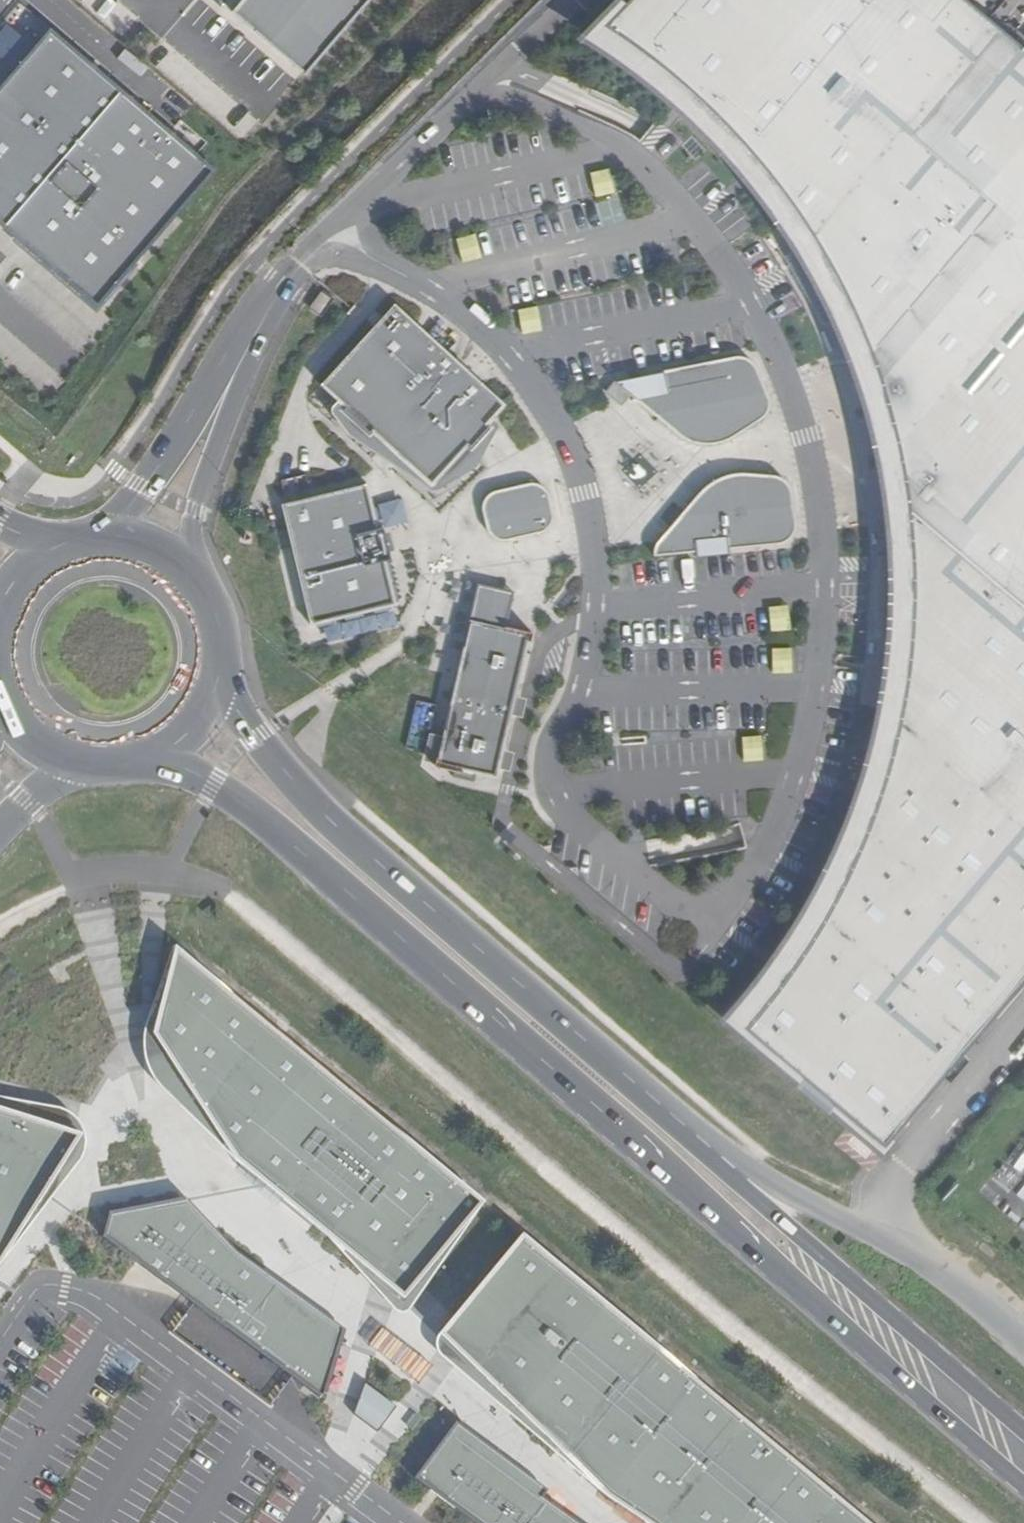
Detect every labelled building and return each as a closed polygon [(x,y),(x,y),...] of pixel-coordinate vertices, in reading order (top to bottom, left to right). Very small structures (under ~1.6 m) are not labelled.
[(303,75),(367,0),(241,0),(231,13),(303,75)] [(882,1152),(1023,983),(1023,48),(967,0),(628,0),(626,3),(622,0),(611,0),(578,38),(672,107),(743,178),(782,234),(830,319),(852,370),(874,444),(880,489),(886,539),(888,598),(877,695),(862,762),(848,806),(821,868),(796,913),(762,968),(722,1021),(882,1152)] [(0,87),(0,226),(2,228),(120,90),(50,29),(0,87)] [(120,90),(2,228),(86,303),(204,165),(120,90)] [(608,168),(590,172),(595,196),(613,193),(608,168)] [(474,233),(457,239),(463,261),(481,256),(474,233)] [(395,303),(321,384),(343,404),(338,409),(369,437),(373,432),(431,486),(468,446),(473,450),(493,427),(489,423),(506,405),(395,303)] [(768,394),(751,359),(744,354),(736,353),(615,380),(688,440),(700,443),(715,443),(761,417),(764,414),(767,409),(768,394)] [(775,474),(734,473),(718,478),(704,486),(654,547),(653,556),(695,552),(696,556),(729,554),(729,549),(783,542),(792,534),(794,527),(792,489),(787,480),(775,474)] [(496,540),(502,540),(539,532),(546,529),(552,522),(553,514),(549,496),(547,489),(537,483),(527,482),(490,491),(484,496),(481,502),(486,531),(496,540)] [(312,625),(396,604),(385,560),(389,559),(381,526),(377,527),(366,484),(282,504),(312,625)] [(422,762),(434,766),(449,770),(451,777),(473,782),(475,773),(496,778),(498,769),(508,771),(513,753),(504,750),(511,715),(522,716),(525,699),(515,696),(530,634),(517,631),(507,629),(516,593),(478,585),(443,736),(430,733),(422,762)] [(484,1205),(172,949),(150,1034),(233,1163),(403,1305),(484,1205)] [(80,1137),(0,1111),(0,1259),(2,1256),(80,1137)] [(186,1199),(108,1213),(102,1238),(324,1404),(344,1332),(241,1257),(186,1199)] [(522,1236),(438,1336),(608,1499),(647,1522),(773,1522),(806,1479),(683,1372),(522,1236)] [(396,1408),(365,1384),(353,1415),(378,1434),(396,1408)] [(414,1480),(471,1522),(574,1522),(540,1498),(546,1490),(456,1424),(414,1480)] [(806,1479),(773,1522),(862,1522),(806,1479)]
